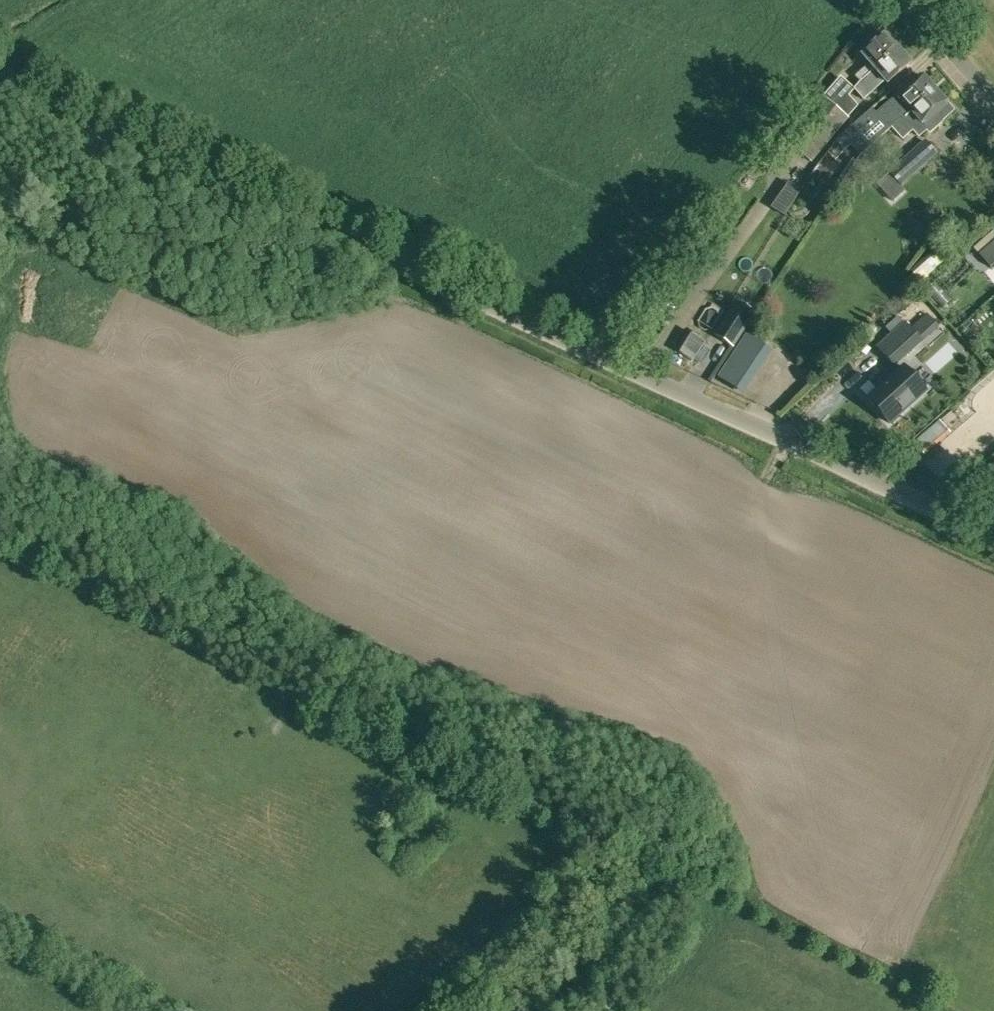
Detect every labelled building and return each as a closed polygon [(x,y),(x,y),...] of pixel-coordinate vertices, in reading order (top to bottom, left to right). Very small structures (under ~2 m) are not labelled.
[(869,63),(854,76),(859,82),(874,69),(898,49),(885,34),(861,54),(869,63)] [(859,82),(854,89),(863,100),(885,81),(888,85),(911,64),(898,49),(874,69),(859,82)] [(892,130),(937,89),(924,74),(874,117),(868,112),(844,133),(837,140),(844,149),(852,142),(874,124),(884,134),(890,129),(892,130)] [(937,89),(892,130),(903,140),(913,132),(918,138),(927,131),(929,134),(955,110),(948,103),(937,89)] [(798,151),(836,107),(823,95),(784,139),(798,151)] [(850,118),(836,107),(798,151),(812,163),(850,118)] [(936,153),(925,141),(889,172),(902,183),(936,153)] [(801,189),(788,180),(771,205),(786,215),(801,189)] [(822,187),(815,198),(826,206),(836,191),(828,186),(822,187)] [(979,255),(990,267),(993,264),(993,242),(979,255)] [(738,300),(715,335),(734,348),(757,313),(738,300)] [(892,334),(904,323),(897,316),(885,327),(892,334)] [(904,323),(878,347),(894,365),(920,341),(904,323)] [(746,334),(726,364),(747,378),(768,349),(746,334)] [(904,367),(867,400),(889,423),(925,391),(904,367)] [(939,420),(928,429),(939,442),(950,433),(939,420)]
